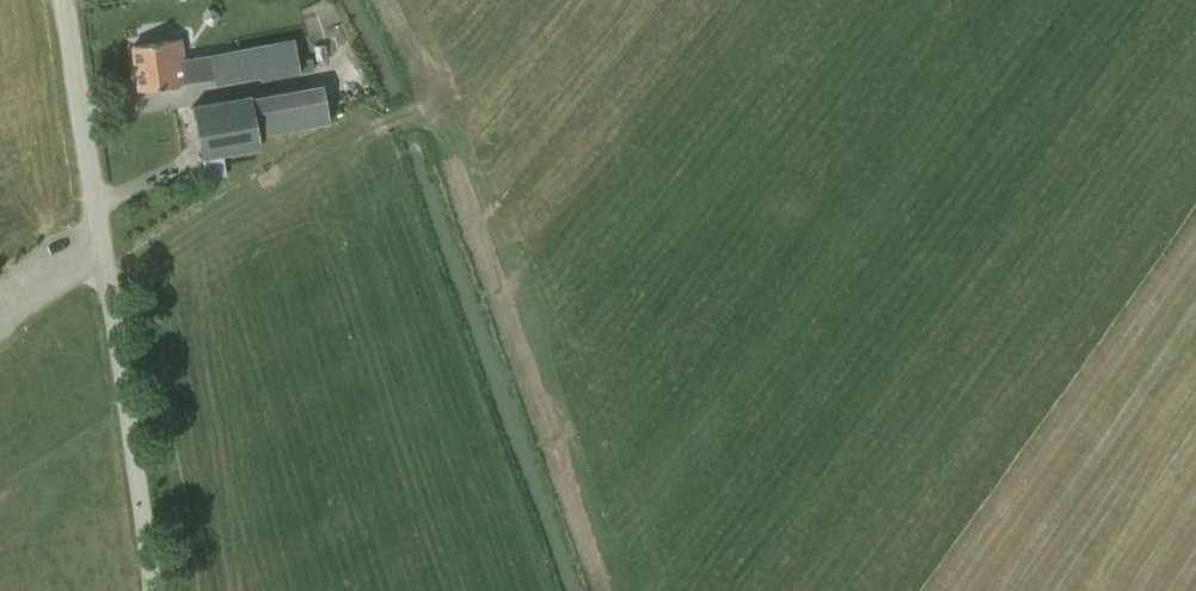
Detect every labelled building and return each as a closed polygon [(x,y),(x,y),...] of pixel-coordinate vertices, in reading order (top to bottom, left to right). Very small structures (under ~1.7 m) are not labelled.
[(209,53),(215,83),(258,74),(260,79),(313,68),(310,56),(298,58),(294,37),(209,53)] [(138,89),(187,82),(181,38),(132,45),(138,89)] [(259,135),(251,94),(192,105),(205,179),(226,175),(222,153),(261,146),(259,135)]
